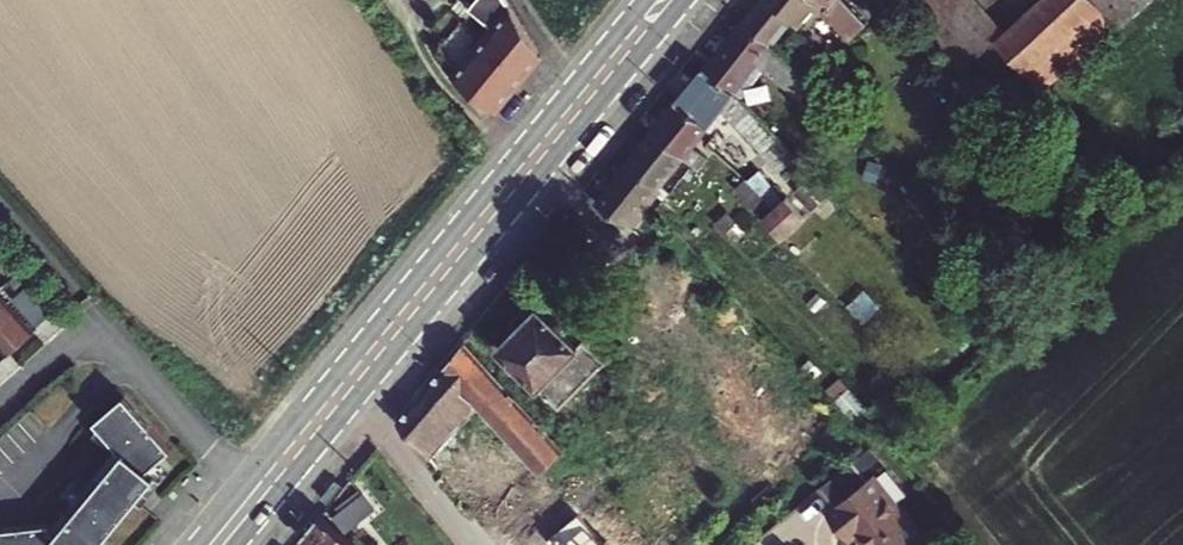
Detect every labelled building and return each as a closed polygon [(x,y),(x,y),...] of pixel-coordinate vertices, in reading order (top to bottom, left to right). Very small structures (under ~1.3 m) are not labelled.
[(507,0),(473,0),(467,7),(491,27),(450,76),(491,110),(538,52),(507,0)] [(739,20),(742,22),(771,44),(792,18),(798,24),(818,0),(756,0),(739,20)] [(830,4),(826,8),(850,36),(867,20),(848,0),(824,0),(830,4)] [(962,71),(976,57),(993,41),(992,40),(1004,30),(979,0),(904,0),(907,4),(962,71)] [(1004,30),(992,40),(993,41),(976,57),(1022,108),(1115,24),(1093,0),(1038,0),(1004,30)] [(1115,24),(1119,29),(1151,0),(1093,0),(1115,24)] [(741,99),(762,70),(773,79),(787,60),(776,48),(771,44),(742,22),(706,70),(741,99)] [(787,60),(773,79),(802,102),(816,89),(815,89),(787,60)] [(741,99),(706,70),(703,68),(675,103),(705,128),(720,109),(814,209),(831,194),(751,109),(741,99)] [(705,128),(675,103),(651,134),(680,159),(705,128)] [(659,185),(680,159),(651,134),(626,165),(656,189),(654,191),(660,196),(664,191),(659,185)] [(656,189),(626,165),(596,203),(616,219),(631,233),(645,215),(640,210),(646,202),(652,206),(660,196),(654,191),(656,189)] [(734,173),(726,166),(721,171),(729,178),(734,173)] [(745,177),(742,181),(735,190),(782,240),(805,216),(785,196),(781,199),(760,169),(747,179),(745,177)] [(599,239),(616,219),(596,203),(583,193),(570,212),(571,213),(597,241),(599,239)] [(727,210),(714,222),(723,232),(736,221),(727,210)] [(38,332),(0,289),(0,338),(14,354),(38,332)] [(575,347),(538,308),(497,347),(558,410),(604,365),(581,341),(575,347)] [(558,452),(462,343),(439,369),(475,409),(486,421),(491,426),(500,436),(508,445),(534,473),(558,452)] [(475,409),(439,369),(418,394),(452,433),(475,409)] [(452,433),(418,394),(393,424),(425,454),(428,459),(428,458),(452,433)] [(6,544),(107,544),(157,488),(149,479),(177,453),(131,399),(101,425),(130,458),(62,536),(57,531),(57,525),(6,527),(6,544)] [(463,446),(486,421),(475,409),(452,433),(463,446)] [(500,436),(491,426),(486,430),(495,440),(500,436)] [(440,470),(463,446),(452,433),(428,458),(440,470)] [(835,508),(827,514),(840,531),(848,525),(857,537),(863,544),(916,544),(922,540),(887,493),(895,487),(884,473),(876,479),(874,476),(868,481),(854,463),(821,489),(835,508)] [(360,492),(332,515),(346,532),(374,509),(360,492)] [(302,538),(310,544),(357,544),(321,515),(302,538)] [(848,525),(840,531),(849,544),(857,537),(848,525)]
